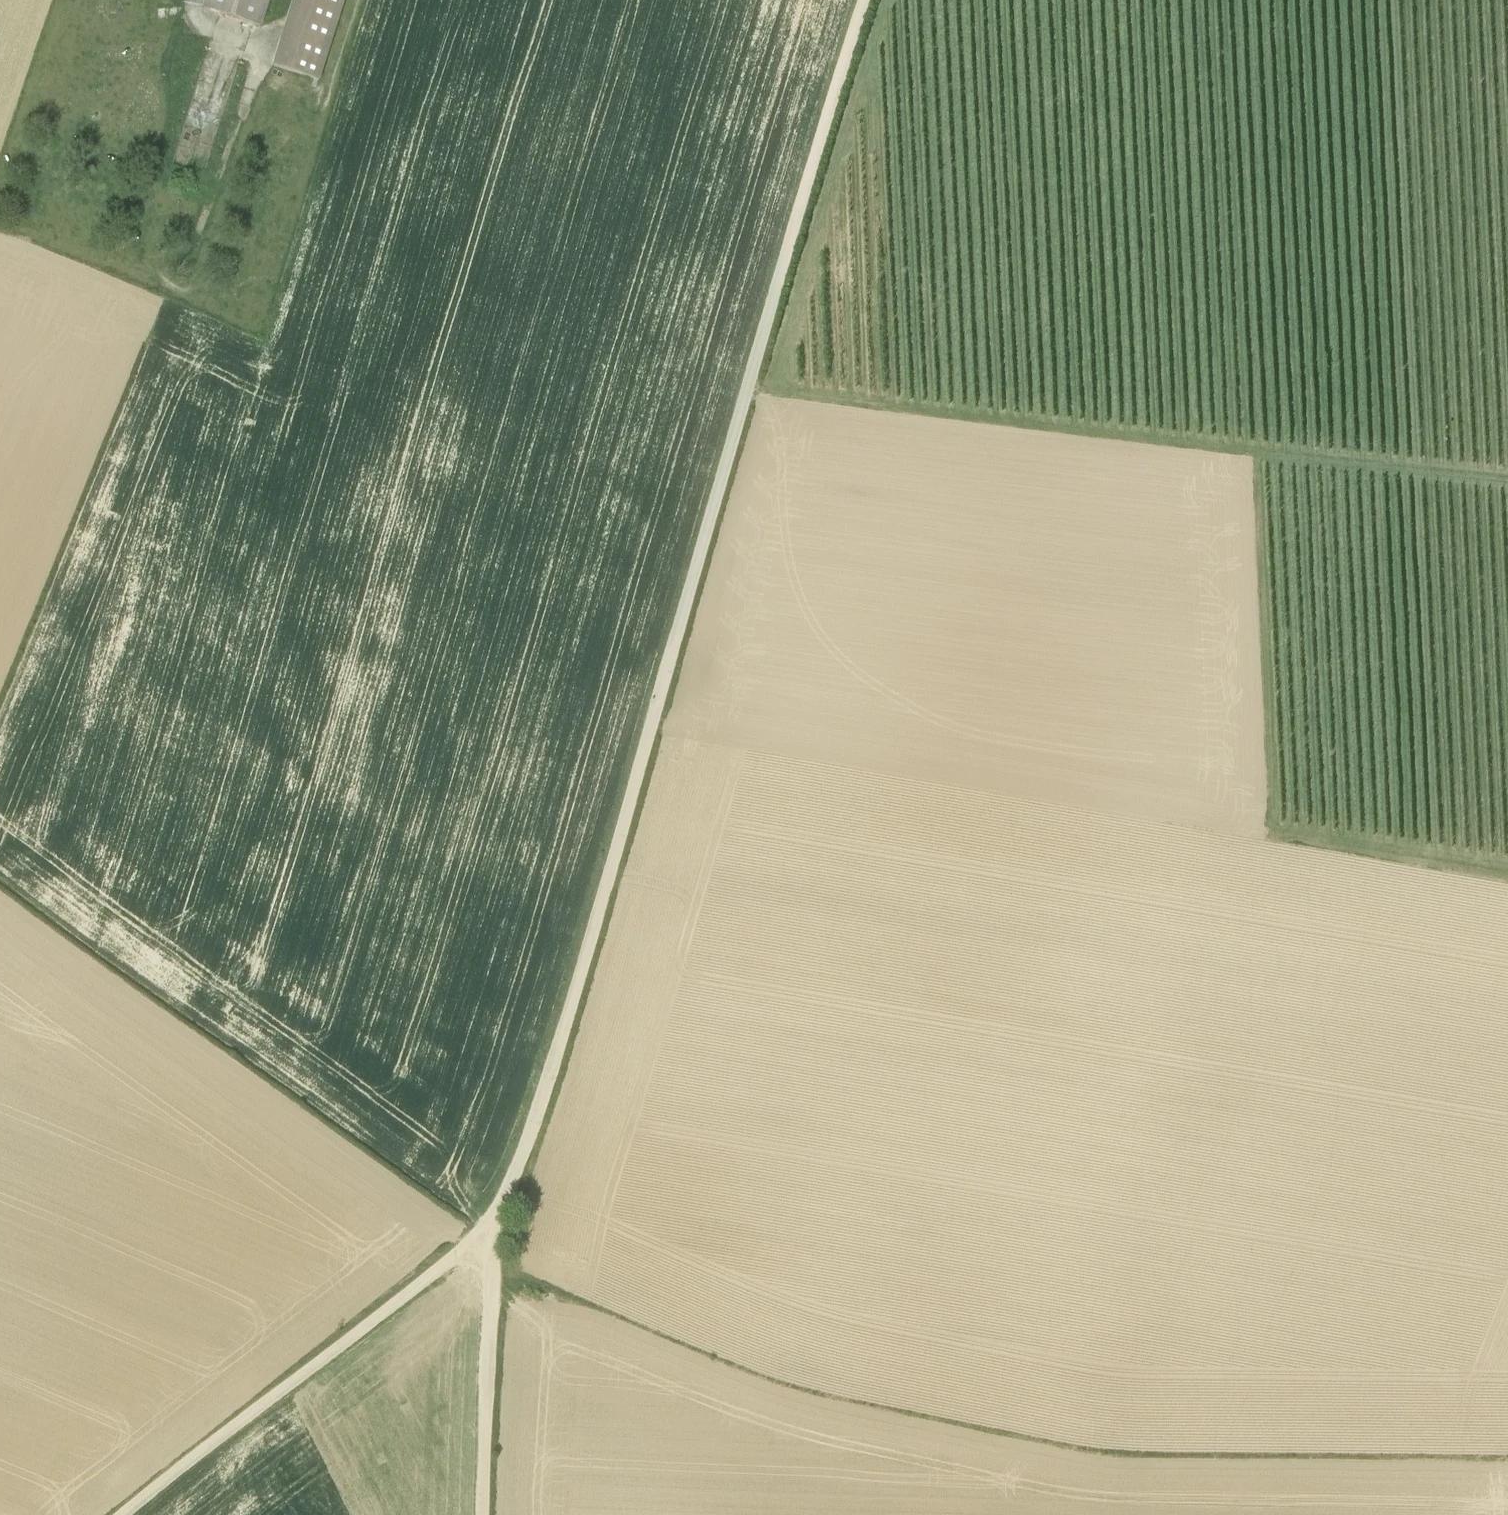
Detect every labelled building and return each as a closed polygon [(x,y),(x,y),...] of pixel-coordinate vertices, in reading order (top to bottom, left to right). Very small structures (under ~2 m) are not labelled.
[(268,0),(205,0),(203,8),(260,26),(268,0)] [(272,65),(318,80),(343,0),(293,0),(272,65)]
